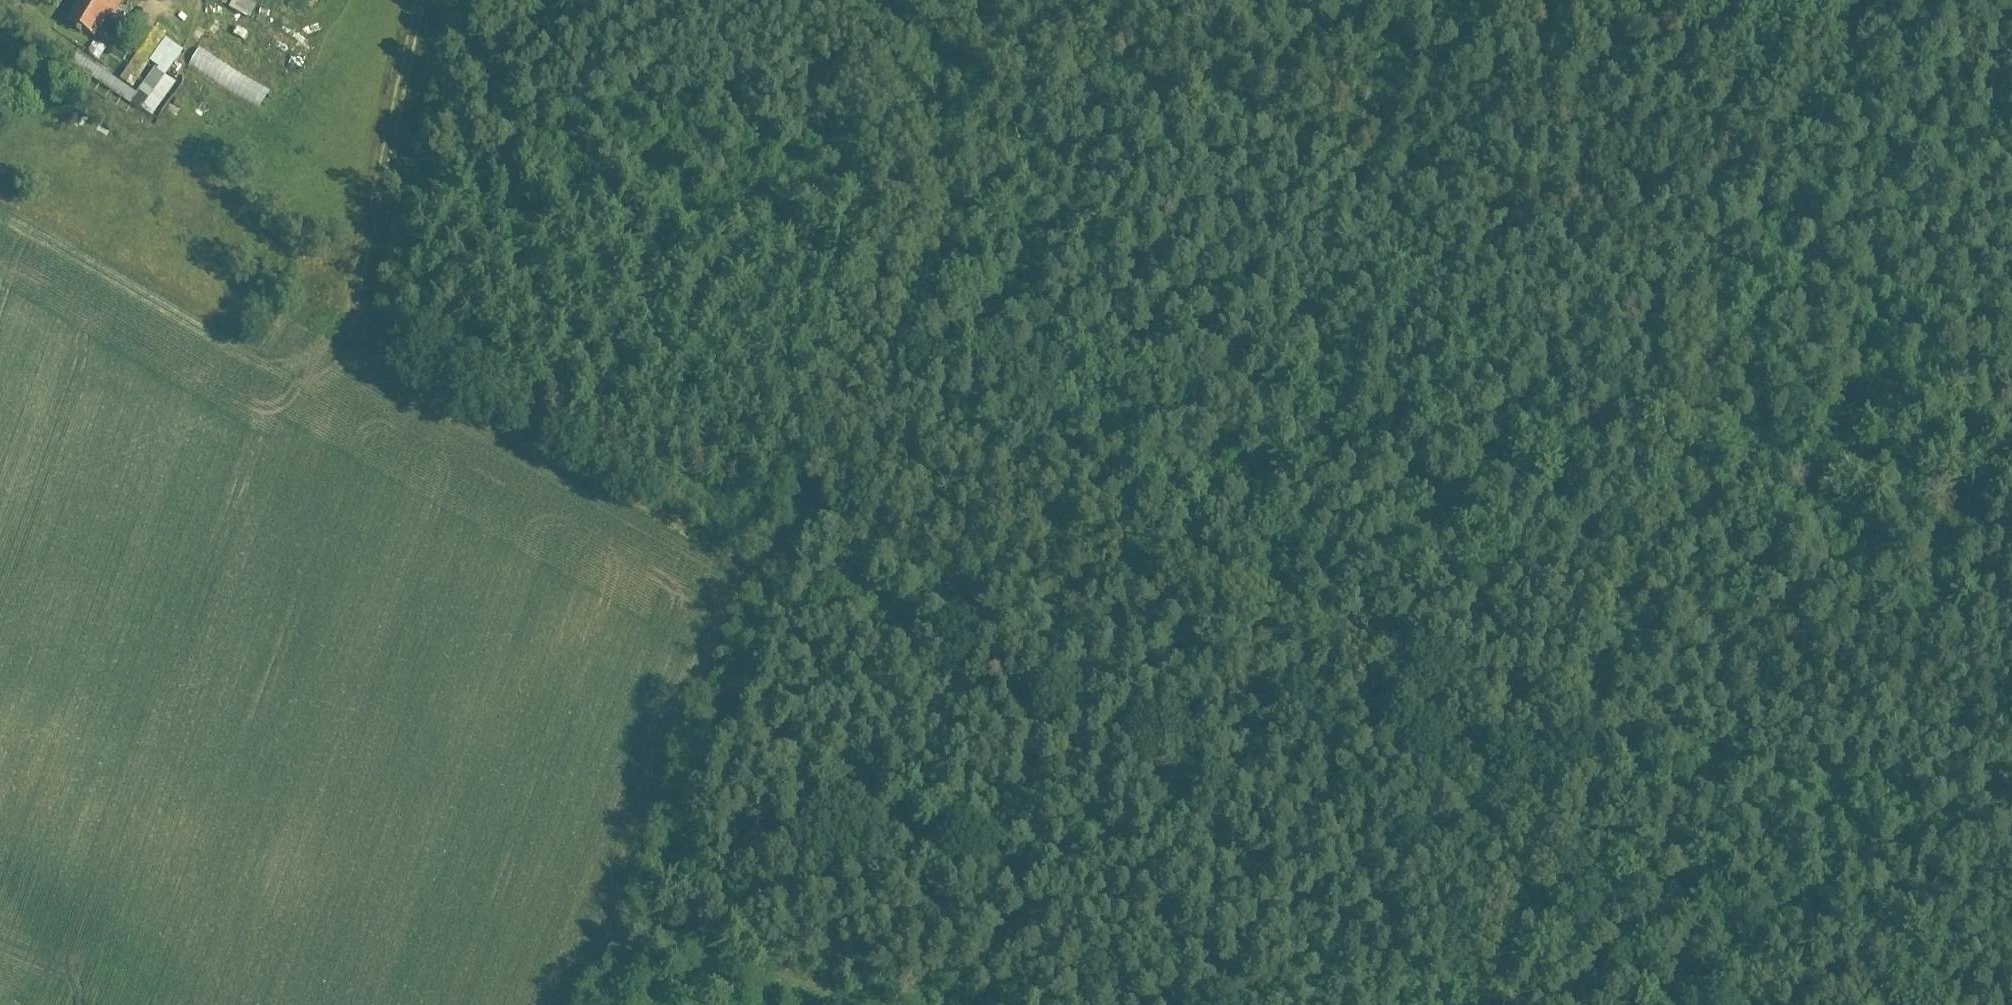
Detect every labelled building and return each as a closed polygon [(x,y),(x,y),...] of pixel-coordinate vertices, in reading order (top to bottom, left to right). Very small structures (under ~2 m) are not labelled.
[(62,25),(96,44),(121,0),(76,0),(62,25)] [(261,31),(222,8),(188,65),(260,109),(273,88),(239,68),(261,31)] [(158,25),(122,76),(80,46),(67,65),(139,115),(187,45),(158,25)]
